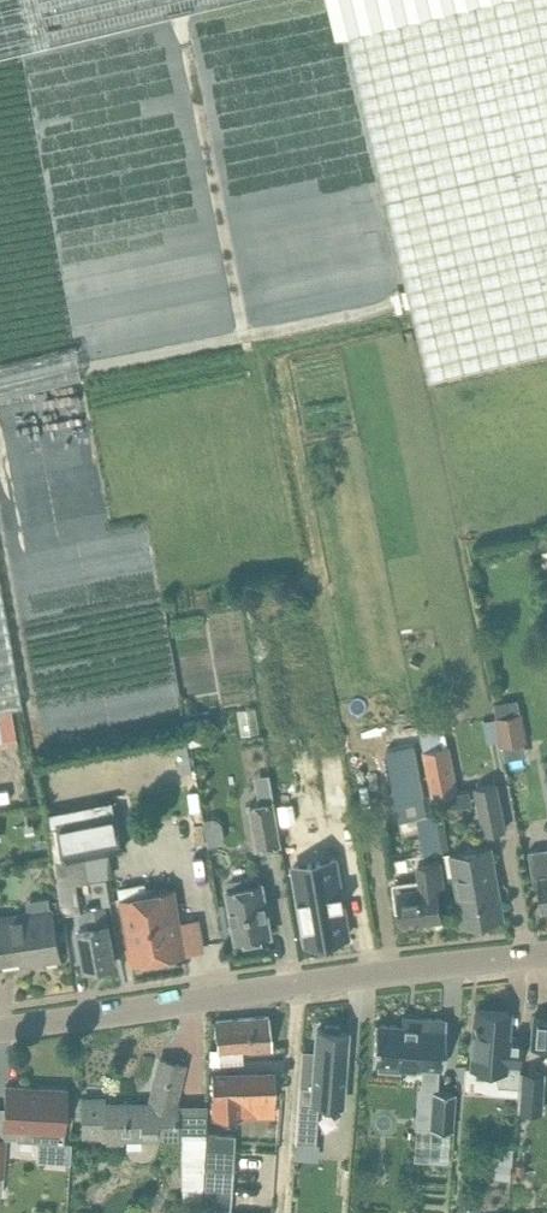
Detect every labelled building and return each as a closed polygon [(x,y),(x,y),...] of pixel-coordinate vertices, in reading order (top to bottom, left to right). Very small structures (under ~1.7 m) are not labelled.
[(17,50),(227,0),(0,0),(0,54),(17,50)] [(337,36),(340,36),(349,33),(419,326),(432,380),(546,352),(546,0),(328,0),(337,36)] [(13,709),(23,707),(0,578),(0,711),(13,709)] [(495,717),(501,746),(528,741),(522,712),(495,717)] [(393,785),(396,802),(423,797),(414,745),(420,744),(416,726),(401,729),(384,732),(386,748),(393,785)] [(423,751),(431,795),(432,799),(459,794),(449,745),(423,751)] [(474,787),(482,835),(503,832),(495,783),(474,787)] [(393,785),(386,786),(389,803),(396,802),(393,785)] [(399,821),(416,818),(434,814),(431,795),(423,797),(396,802),(399,821)] [(107,852),(110,851),(124,848),(114,798),(57,810),(66,860),(107,852)] [(293,800),(280,801),(282,819),(296,817),(293,800)] [(282,854),(275,812),(253,816),(261,858),(282,854)] [(443,853),(434,814),(416,818),(425,857),(443,853)] [(214,816),(204,818),(209,845),(219,843),(223,840),(224,835),(222,822),(219,818),(214,816)] [(528,849),(529,853),(532,875),(539,874),(540,886),(544,910),(546,909),(546,847),(528,849)] [(505,918),(501,894),(493,848),(451,855),(459,902),(463,925),(505,918)] [(56,862),(60,886),(77,883),(114,875),(110,851),(107,852),(66,860),(56,862)] [(333,858),(293,865),(297,890),(302,918),(306,942),(327,938),(346,934),(333,858)] [(441,917),(438,893),(437,886),(444,886),(441,859),(419,862),(421,879),(394,882),(396,897),(397,897),(398,908),(402,907),(404,921),(441,917)] [(272,934),(262,882),(261,882),(260,875),(228,881),(229,888),(227,888),(236,940),(272,934)] [(82,909),(77,883),(60,886),(64,913),(82,909)] [(145,883),(120,888),(121,897),(129,939),(133,962),(147,960),(143,939),(147,938),(144,924),(152,923),(147,893),(145,883)] [(147,938),(143,939),(147,960),(185,953),(181,930),(174,888),(147,893),(152,923),(144,924),(147,938)] [(53,909),(51,897),(26,901),(27,911),(0,915),(0,961),(38,955),(39,961),(61,957),(53,909)] [(116,962),(112,938),(109,924),(108,924),(105,904),(86,908),(89,928),(78,930),(85,968),(116,962)] [(476,1009),(471,1067),(493,1068),(497,1085),(518,1087),(519,1065),(520,1065),(521,1045),(507,1044),(509,1012),(476,1009)] [(532,1046),(546,1047),(546,1049),(546,1016),(534,1015),(532,1046)] [(216,1020),(218,1052),(272,1048),(269,1016),(216,1020)] [(375,1023),(372,1062),(378,1062),(378,1070),(399,1072),(400,1064),(443,1067),(446,1019),(421,1017),(420,1026),(375,1023)] [(303,1049),(302,1049),(299,1086),(313,1087),(312,1101),(341,1104),(347,1032),(339,1031),(340,1025),(325,1024),(325,1030),(318,1029),(316,1054),(303,1053),(303,1049)] [(176,1131),(176,1129),(175,1102),(183,1065),(160,1059),(150,1104),(101,1104),(101,1099),(83,1099),(84,1123),(84,1132),(102,1132),(102,1137),(120,1137),(120,1134),(176,1133),(176,1131)] [(275,1101),(275,1096),(274,1071),(250,1072),(210,1074),(211,1120),(240,1119),(240,1102),(275,1101)] [(520,1073),(518,1111),(542,1112),(544,1074),(520,1073)] [(63,1130),(65,1114),(66,1090),(6,1086),(5,1110),(3,1125),(63,1130)] [(434,1090),(431,1129),(452,1130),(454,1092),(434,1090)] [(180,1186),(203,1187),(206,1160),(205,1125),(204,1125),(204,1128),(176,1129),(176,1131),(181,1131),(180,1186)] [(436,1145),(423,1145),(422,1158),(452,1160),(454,1130),(437,1129),(436,1145)] [(297,1131),(296,1145),(315,1146),(316,1132),(297,1131)] [(203,1187),(201,1212),(226,1212),(233,1136),(208,1134),(206,1160),(203,1187)] [(494,1178),(511,1179),(512,1164),(495,1162),(494,1178)]
